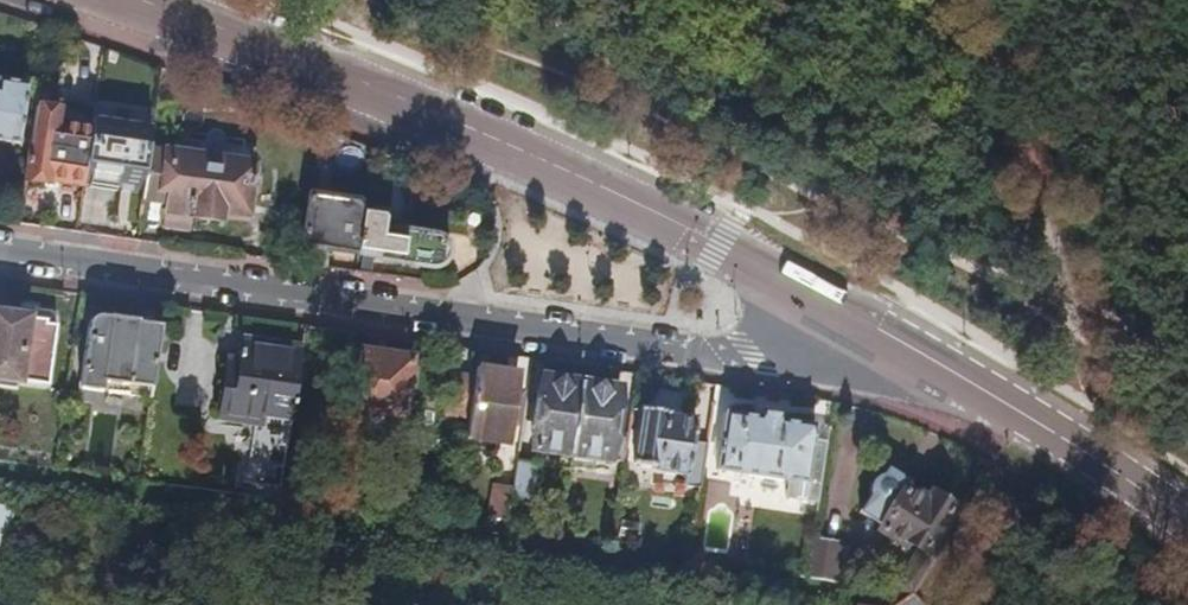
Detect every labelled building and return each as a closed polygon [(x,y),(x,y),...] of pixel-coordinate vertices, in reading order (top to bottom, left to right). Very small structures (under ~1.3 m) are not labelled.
[(25,85),(0,82),(0,141),(16,143),(25,85)] [(69,180),(82,184),(92,127),(56,121),(58,110),(35,106),(25,181),(44,184),(47,180),(66,184),(69,180)] [(149,154),(153,128),(93,119),(92,127),(82,184),(143,192),(149,154)] [(143,192),(143,202),(165,205),(163,229),(188,232),(189,219),(218,222),(221,214),(244,218),(248,197),(255,196),(257,179),(252,168),(195,159),(191,151),(179,150),(175,156),(149,154),(143,192)] [(312,189),(303,249),(356,256),(363,207),(364,196),(312,189)] [(363,207),(356,256),(432,268),(443,265),(451,255),(452,246),(448,239),(443,231),(384,222),(384,211),(363,207)] [(45,387),(53,329),(45,328),(44,323),(21,321),(22,316),(7,314),(6,318),(0,317),(0,386),(12,387),(15,382),(45,387)] [(149,401),(159,328),(134,326),(135,321),(108,317),(107,320),(92,318),(87,324),(78,389),(100,392),(103,384),(127,388),(125,397),(149,401)] [(286,450),(299,352),(241,343),(237,380),(224,379),(219,421),(263,427),(260,446),(286,450)] [(402,418),(409,362),(358,355),(351,411),(402,418)] [(515,377),(476,371),(475,383),(469,420),(467,441),(503,448),(515,377)] [(469,420),(475,383),(452,380),(447,417),(469,420)] [(569,456),(579,386),(541,381),(531,451),(569,456)] [(617,391),(579,386),(569,456),(607,462),(613,420),(617,391)] [(700,480),(706,448),(690,445),(693,423),(663,418),(663,415),(641,412),(632,466),(656,470),(655,474),(686,478),(684,488),(699,491),(700,480)] [(771,479),(778,424),(779,421),(755,417),(755,420),(724,416),(716,472),(771,479)] [(628,423),(613,420),(607,462),(623,465),(628,423)] [(818,505),(825,445),(811,442),(812,429),(778,424),(771,479),(789,482),(787,500),(818,505)] [(535,467),(515,464),(512,490),(510,499),(530,503),(535,467)] [(923,553),(941,524),(951,509),(930,496),(925,504),(907,493),(912,484),(888,468),(885,472),(872,478),(867,488),(867,500),(860,512),(882,526),(880,532),(903,548),(907,543),(916,550),(923,553)] [(128,470),(127,482),(136,484),(138,471),(128,470)] [(720,483),(700,480),(699,491),(697,511),(716,513),(720,483)] [(563,506),(566,483),(548,481),(545,503),(563,506)] [(510,499),(512,490),(493,488),(487,521),(506,524),(510,499)] [(12,511),(0,510),(0,595),(7,596),(12,511)] [(633,519),(616,515),(610,552),(628,555),(633,519)] [(890,592),(911,592),(951,534),(941,524),(923,553),(916,550),(890,592)] [(806,581),(834,585),(839,547),(812,545),(806,581)]
